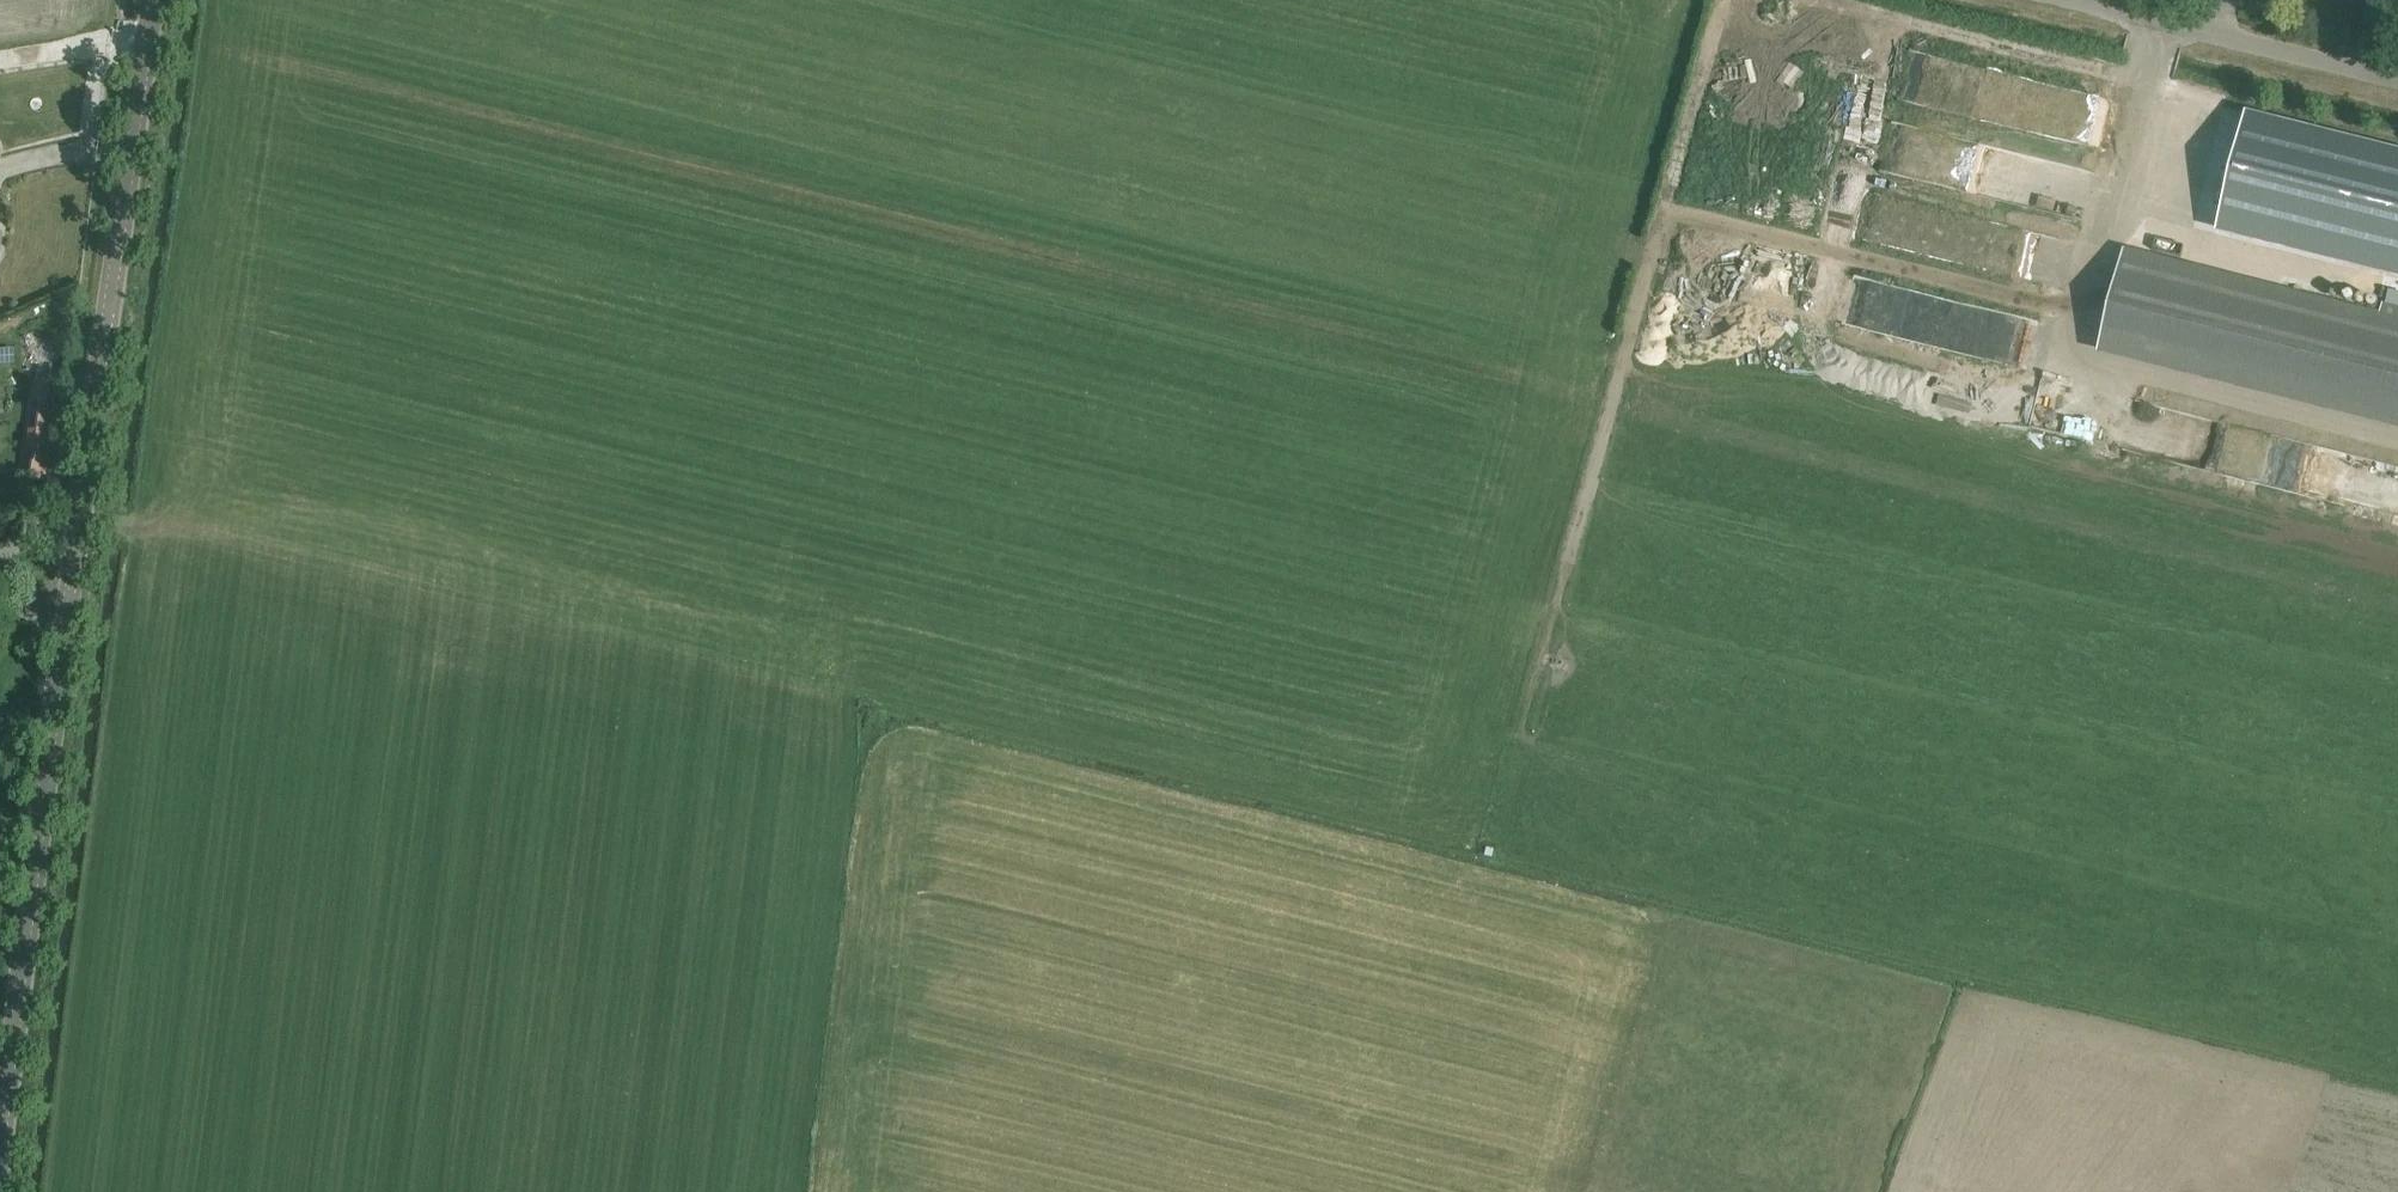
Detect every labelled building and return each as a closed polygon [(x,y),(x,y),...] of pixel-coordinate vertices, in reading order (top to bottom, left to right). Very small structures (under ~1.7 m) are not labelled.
[(2244,126),(2221,219),(2397,263),(2397,164),(2376,159),(2374,168),(2361,165),(2363,156),(2244,126)] [(2100,350),(2397,425),(2397,308),(2385,305),(2382,304),(2379,318),(2124,254),(2100,350)] [(2385,305),(2397,308),(2397,293),(2388,291),(2385,305)] [(63,377),(40,374),(36,398),(43,398),(39,425),(32,425),(29,445),(54,448),(63,377)] [(2240,406),(2274,413),(2276,400),(2243,393),(2240,406)]
